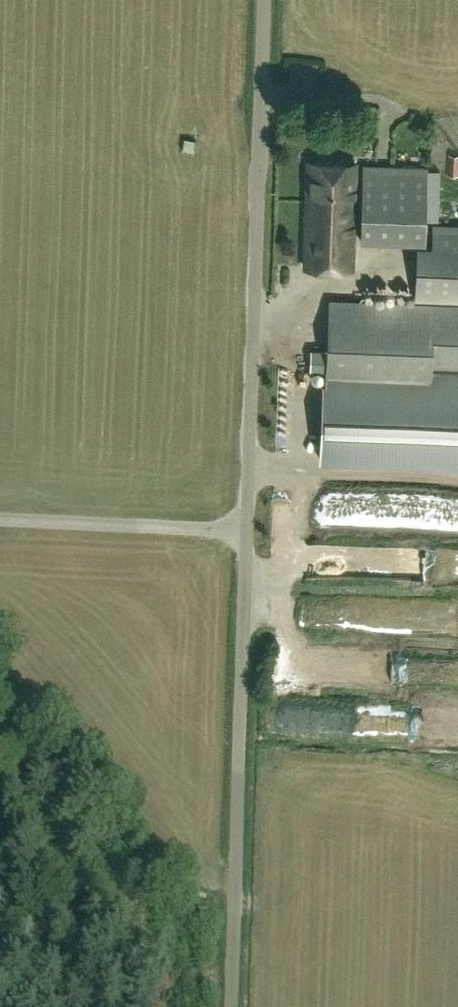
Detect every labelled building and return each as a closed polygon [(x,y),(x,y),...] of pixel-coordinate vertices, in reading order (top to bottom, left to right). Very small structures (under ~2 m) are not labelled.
[(352,268),(356,164),(309,162),(306,267),(352,268)] [(425,241),(427,166),(364,164),(362,240),(425,241)] [(433,224),(432,246),(418,246),(416,299),(457,301),(457,225),(433,224)] [(329,300),(327,352),(311,352),(310,372),(327,373),(327,385),(430,389),(431,369),(457,370),(457,305),(329,300)] [(431,369),(430,389),(327,385),(323,466),(457,471),(457,370),(431,369)] [(409,669),(410,682),(426,681),(425,667),(409,669)]
